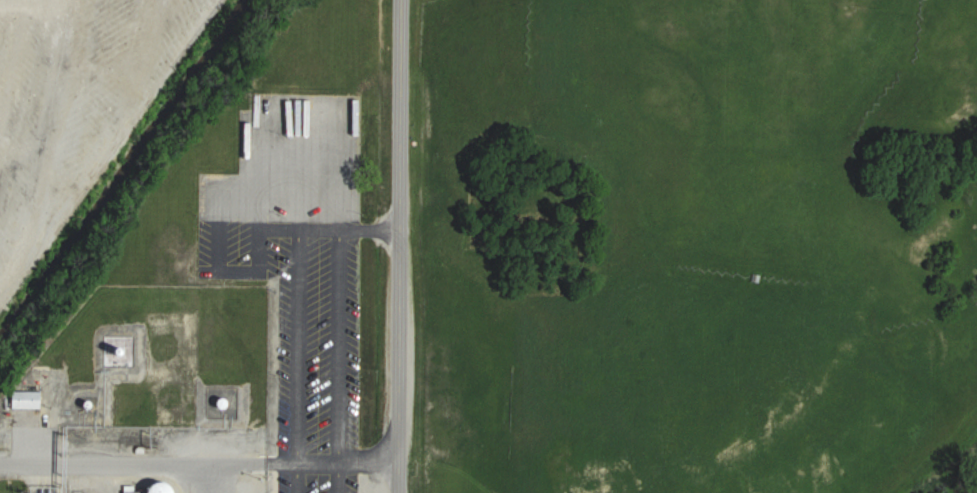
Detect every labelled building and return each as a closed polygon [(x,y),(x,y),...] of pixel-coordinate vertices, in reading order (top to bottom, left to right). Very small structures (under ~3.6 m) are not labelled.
[(45,409),(45,390),(15,390),(15,409),(45,409)]
